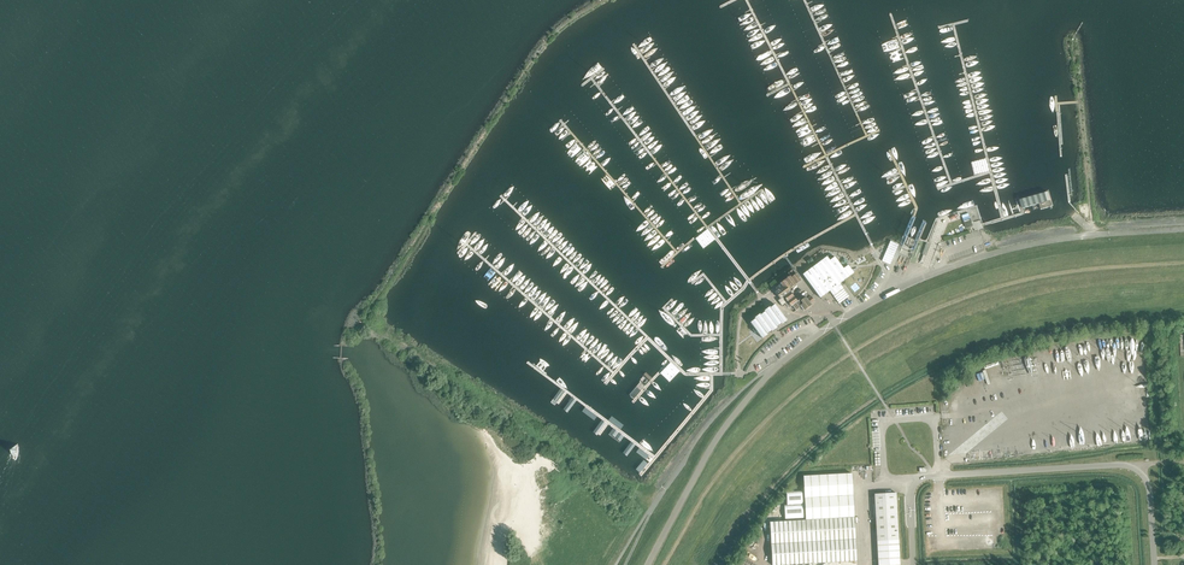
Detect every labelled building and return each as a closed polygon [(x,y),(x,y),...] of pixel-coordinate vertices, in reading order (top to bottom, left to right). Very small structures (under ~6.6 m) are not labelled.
[(984,158),(970,162),(973,175),(987,171),(984,158)] [(1047,193),(1021,201),(1024,210),(1040,205),(1042,210),(1051,207),(1047,193)] [(695,239),(703,249),(715,239),(707,230),(695,239)] [(882,261),(890,264),(899,242),(895,241),(894,242),(890,241),(882,261)] [(824,250),(813,258),(802,266),(801,268),(801,273),(820,298),(829,291),(833,296),(839,303),(849,296),(839,284),(854,273),(850,267),(845,271),(834,257),(831,251),(829,250),(824,250)] [(775,292),(780,299),(778,300),(782,307),(786,304),(789,308),(792,305),(796,310),(801,307),(804,311),(811,305),(811,304),(815,301),(811,296),(807,299),(806,297),(800,301),(800,300),(797,302),(790,292),(793,290),(791,287),(801,280),(796,274),(797,273),(796,272),(795,272),(793,273),(792,273),(791,274),(791,275),(790,276),(780,283),(781,284),(776,288),(778,290),(775,292)] [(786,319),(776,306),(776,305),(775,306),(771,309),(770,308),(765,312),(766,313),(761,316),(760,315),(755,319),(756,320),(751,323),(756,330),(757,332),(761,337),(771,330),(772,331),(777,327),(776,326),(786,319)] [(660,373),(669,382),(680,371),(671,362),(660,373)] [(806,520),(770,522),(772,564),(792,564),(856,561),(852,481),(851,473),(803,476),(806,520)] [(900,563),(896,493),(874,494),(878,564),(900,564),(900,563)]
